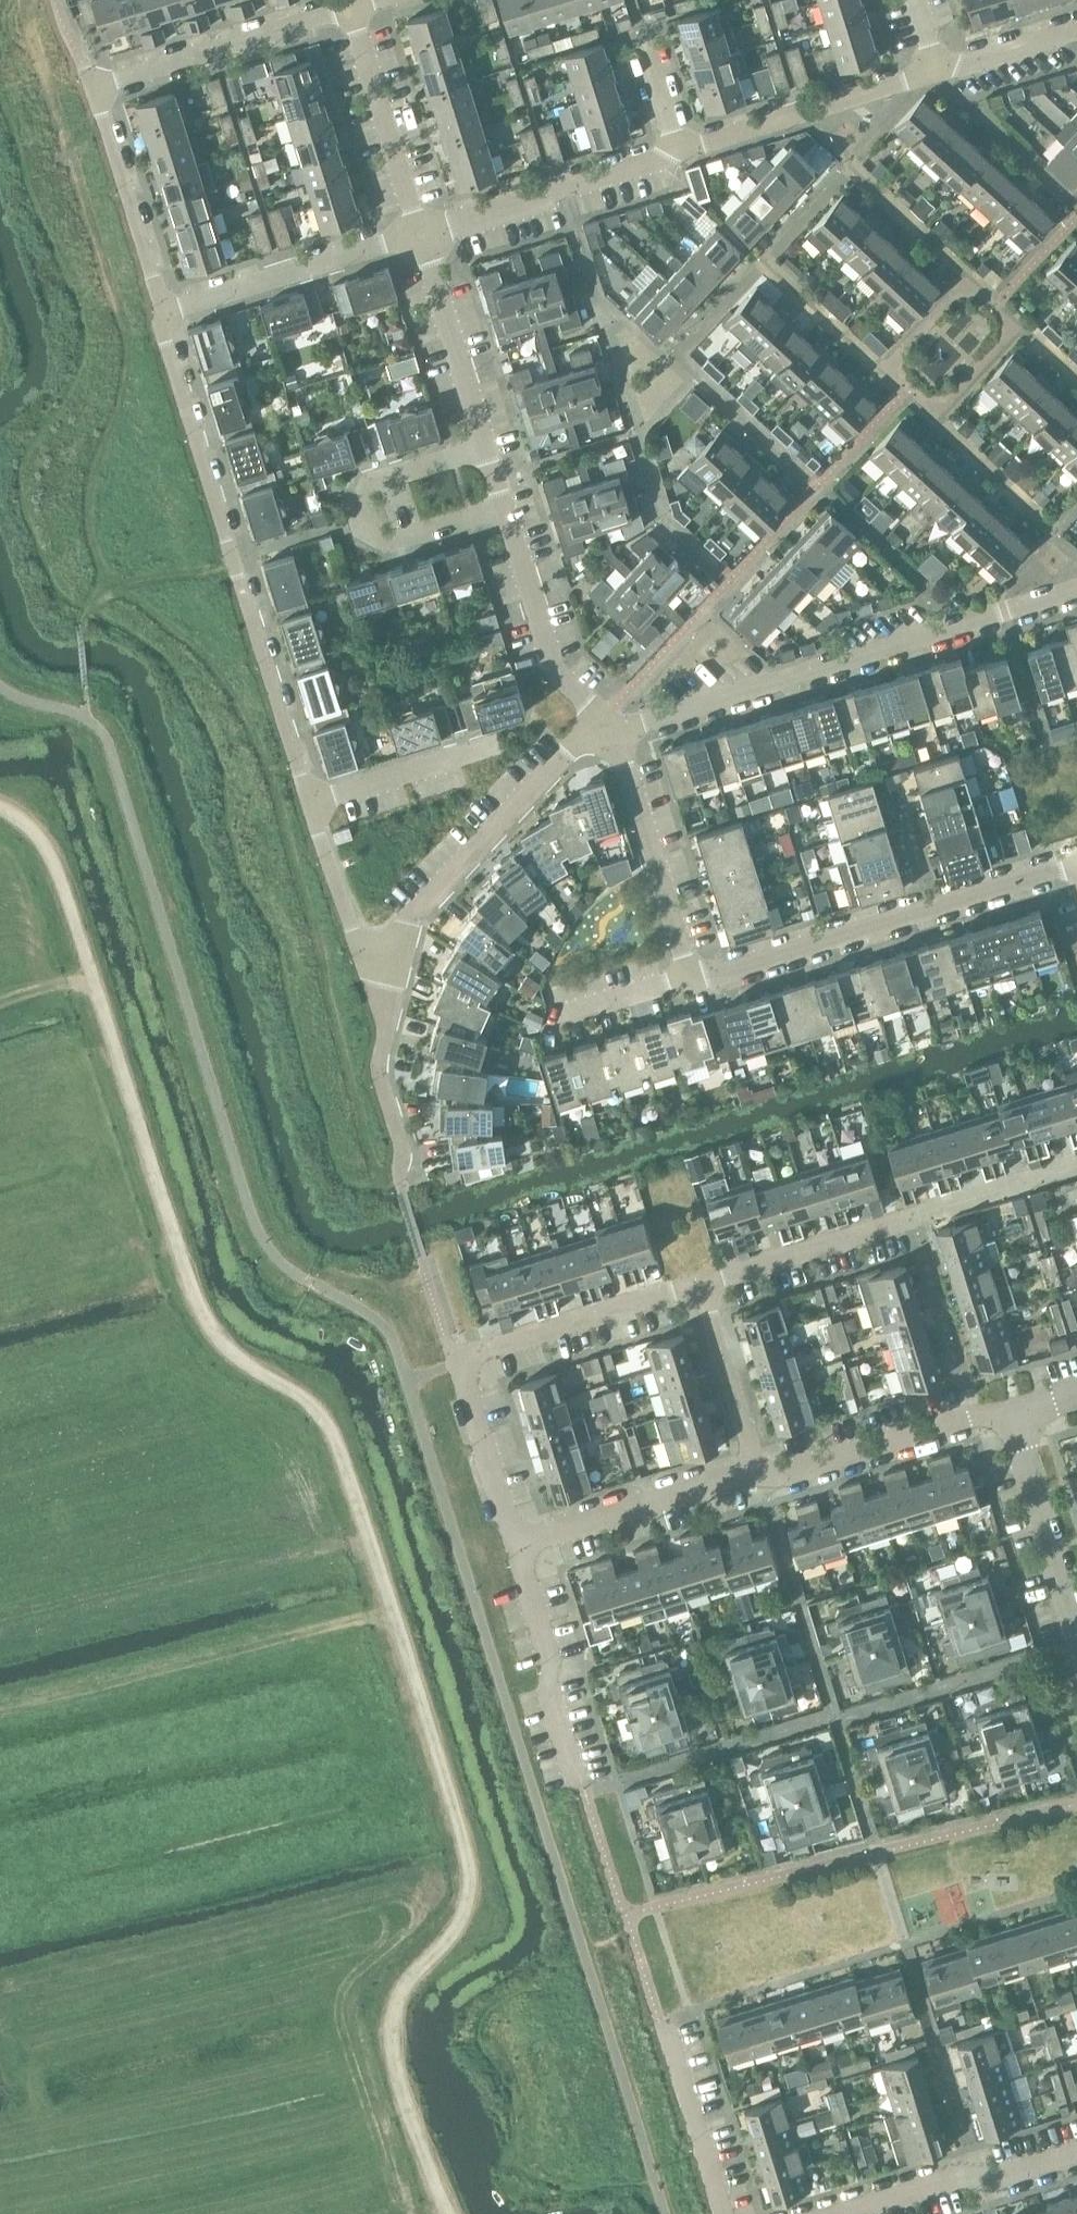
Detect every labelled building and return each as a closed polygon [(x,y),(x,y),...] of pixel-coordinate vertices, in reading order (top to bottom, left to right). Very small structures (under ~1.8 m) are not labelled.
[(117,0),(78,0),(85,24),(98,20),(103,38),(115,34),(115,32),(126,29),(117,0)] [(126,29),(137,25),(138,27),(149,24),(142,0),(117,0),(126,29)] [(149,24),(160,20),(160,18),(171,15),(166,0),(142,0),(149,24)] [(171,15),(182,11),(183,13),(194,10),(191,0),(166,0),(171,15)] [(194,10),(205,6),(205,4),(215,1),(215,0),(191,0),(194,10)] [(241,3),(244,15),(254,12),(251,0),(249,0),(241,3)] [(485,22),(498,18),(493,0),(478,0),(485,22)] [(525,0),(500,0),(509,30),(532,23),(525,0)] [(532,23),(554,16),(549,0),(525,0),(532,23)] [(554,16),(577,9),(574,0),(549,0),(554,16)] [(577,9),(599,3),(598,0),(574,0),(577,9)] [(688,0),(678,0),(674,2),(677,12),(690,8),(688,0)] [(774,15),(784,12),(781,0),(774,0),(770,1),(774,15)] [(826,23),(865,11),(862,0),(861,0),(860,0),(821,0),(819,1),(826,23)] [(990,0),(965,0),(974,27),(987,23),(986,19),(995,16),(990,0)] [(995,16),(1004,13),(1005,18),(1017,14),(1013,0),(990,0),(995,16)] [(1017,14),(1030,10),(1028,5),(1037,3),(1036,0),(1013,0),(1017,14)] [(244,15),(241,3),(231,6),(234,18),(244,15)] [(753,6),(757,20),(767,16),(763,3),(753,6)] [(680,31),(684,42),(723,30),(716,7),(679,18),(682,30),(680,31)] [(410,33),(413,44),(452,32),(445,8),(407,19),(411,33),(410,33)] [(641,12),(645,22),(658,18),(655,8),(641,12)] [(826,23),(833,45),(870,34),(867,23),(869,22),(865,11),(826,23)] [(784,12),(774,15),(778,28),(788,25),(784,12)] [(206,14),(196,17),(200,29),(210,26),(206,14)] [(615,20),(619,30),(632,26),(629,16),(615,20)] [(767,16),(757,20),(761,33),(772,30),(767,16)] [(200,29),(196,17),(186,20),(190,32),(200,29)] [(596,26),(583,30),(586,40),(600,36),(596,26)] [(161,28),(151,31),(155,43),(165,40),(161,28)] [(491,32),(495,45),(506,42),(501,28),(491,32)] [(586,40),(583,30),(570,34),(573,44),(586,40)] [(689,53),(693,64),(730,53),(723,30),(684,42),(687,54),(689,53)] [(155,43),(151,31),(141,34),(145,46),(155,43)] [(418,55),(422,68),(460,56),(452,32),(413,44),(417,56),(418,55)] [(870,34),(833,45),(840,69),(879,57),(876,45),(874,45),(870,34)] [(552,40),(538,44),(541,54),(555,50),(552,40)] [(506,42),(495,45),(499,58),(510,55),(506,42)] [(565,54),(572,77),(611,65),(608,54),(606,55),(602,42),(565,54)] [(541,54),(538,44),(525,48),(528,58),(541,54)] [(785,49),(788,60),(801,56),(798,45),(785,49)] [(274,54),(276,65),(302,59),(299,48),(274,54)] [(765,55),(768,66),(781,62),(778,51),(765,55)] [(694,76),(698,88),(737,75),(730,53),(693,64),(696,76),(694,76)] [(424,81),(428,92),(467,80),(460,56),(422,68),(426,80),(424,81)] [(801,56),(788,60),(796,88),(810,84),(801,56)] [(273,71),(280,94),(319,82),(316,71),(314,71),(310,59),(273,71)] [(781,62),(768,66),(777,94),(790,90),(781,62)] [(572,77),(579,100),(616,88),(613,77),(614,76),(611,65),(572,77)] [(225,74),(226,79),(233,101),(246,96),(238,70),(225,74)] [(1068,83),(1065,73),(1050,78),(1053,88),(1068,83)] [(523,78),(528,91),(538,88),(534,74),(523,78)] [(737,75),(698,88),(701,99),(703,98),(707,110),(744,99),(737,75)] [(227,102),(218,76),(205,80),(213,107),(227,102)] [(506,79),(510,92),(520,89),(516,76),(506,79)] [(433,103),(437,115),(475,103),(467,80),(428,92),(431,103),(433,103)] [(1046,90),(1043,80),(1029,84),(1032,94),(1046,90)] [(280,94),(287,116),(324,105),(321,94),(323,93),(319,82),(280,94)] [(1008,91),(1011,101),(1025,96),(1022,86),(1008,91)] [(538,88),(528,91),(532,104),(542,101),(538,88)] [(579,100),(586,122),(625,110),(621,99),(620,99),(616,88),(579,100)] [(520,89),(510,92),(514,106),(524,103),(520,89)] [(139,117),(142,129),(182,116),(174,92),(137,104),(141,117),(139,117)] [(893,128),(910,143),(939,113),(932,106),(935,103),(925,93),(893,128)] [(986,98),(989,107),(1004,103),(1001,93),(986,98)] [(439,128),(443,139),(482,127),(475,103),(437,115),(441,127),(439,128)] [(287,116),(294,139),(333,127),(330,115),(328,116),(324,105),(287,116)] [(625,110),(586,122),(593,145),(630,134),(627,122),(628,121),(625,110)] [(216,117),(221,130),(234,126),(230,113),(216,117)] [(910,143),(926,158),(958,124),(949,115),(946,119),(939,113),(910,143)] [(238,117),(242,130),(252,127),(248,114),(238,117)] [(148,139),(152,152),(189,140),(182,116),(142,129),(146,140),(148,139)] [(538,126),(541,136),(555,132),(551,122),(538,126)] [(926,158),(943,173),(971,143),(964,136),(968,133),(958,124),(926,158)] [(234,126),(221,130),(225,144),(238,139),(234,126)] [(252,127),(242,130),(246,144),(257,141),(252,127)] [(294,139),(301,161),(338,150),(335,139),(337,138),(333,127),(294,139)] [(448,150),(452,162),(489,151),(482,127),(443,139),(446,151),(448,150)] [(519,132),(522,141),(535,137),(532,128),(519,132)] [(1064,143),(1076,155),(1076,128),(1064,143)] [(555,132),(541,136),(550,164),(563,160),(555,132)] [(535,137),(522,141),(531,170),(544,166),(535,137)] [(154,165),(157,176),(196,164),(189,140),(152,152),(155,164),(154,165)] [(943,173),(959,188),(991,154),(982,145),(978,149),(971,143),(943,173)] [(1064,143),(1047,161),(1075,187),(1076,184),(1076,155),(1064,143)] [(765,154),(762,144),(748,149),(751,159),(765,154)] [(790,146),(774,164),(802,190),(818,171),(790,146)] [(301,161),(308,184),(347,172),(344,160),(342,161),(338,150),(301,161)] [(489,151),(452,162),(456,175),(454,176),(458,188),(497,175),(489,151)] [(744,160),(741,151),(727,155),(730,165),(744,160)] [(959,188),(975,204),(1004,173),(997,166),(1000,163),(991,154),(959,188)] [(724,167),(721,157),(706,162),(709,171),(724,167)] [(252,162),(256,175),(266,172),(262,159),(252,162)] [(231,164),(235,178),(249,174),(244,160),(231,164)] [(162,187),(166,199),(204,187),(196,164),(157,176),(161,187),(162,187)] [(692,190),(688,192),(699,202),(710,198),(699,164),(685,168),(692,190)] [(774,164),(758,181),(786,207),(802,190),(774,164)] [(266,172),(256,175),(260,189),(271,185),(266,172)] [(308,184),(315,206),(352,195),(349,184),(351,183),(347,172),(308,184)] [(975,204),(992,219),(1024,184),(1014,175),(1011,179),(1004,173),(975,204)] [(249,174),(235,178),(239,191),(253,187),(249,174)] [(758,181),(742,198),(770,224),(786,207),(758,181)] [(992,219),(1008,234),(1036,203),(1030,196),(1033,193),(1024,184),(992,219)] [(168,212),(172,223),(211,211),(204,187),(166,199),(170,211),(168,212)] [(699,202),(688,192),(680,201),(675,196),(674,196),(698,219),(707,209),(699,202)] [(822,250),(829,243),(858,212),(851,205),(854,202),(844,192),(805,235),(822,250)] [(910,208),(923,220),(938,204),(925,192),(910,208)] [(352,195),(315,206),(322,230),(361,217),(358,205),(356,206),(352,195)] [(770,224),(742,198),(725,216),(753,242),(770,224)] [(663,210),(660,200),(646,205),(649,214),(663,210)] [(1036,203),(1008,234),(1025,249),(1057,215),(1047,205),(1043,209),(1036,203)] [(267,210),(270,221),(283,216),(280,206),(267,210)] [(642,216),(639,207),(625,211),(628,221),(642,216)] [(177,234),(181,246),(218,235),(211,211),(172,223),(175,235),(177,234)] [(247,216),(250,225),(263,221),(261,212),(247,216)] [(829,243),(845,258),(877,223),(868,214),(864,218),(858,212),(829,243)] [(621,223),(618,213),(604,218),(607,227),(621,223)] [(283,216),(270,221),(279,248),(292,244),(283,216)] [(586,234),(595,231),(600,229),(597,220),(583,224),(586,234)] [(263,221),(250,225),(259,254),(272,250),(263,221)] [(845,258),(862,273),(890,242),(883,236),(887,232),(877,223),(845,258)] [(715,227),(698,245),(726,271),(743,253),(715,227)] [(595,231),(586,234),(590,248),(600,245),(595,231)] [(218,235),(181,246),(185,259),(183,260),(187,272),(226,259),(218,235)] [(1064,287),(1076,273),(1076,240),(1075,239),(1046,270),(1064,287)] [(862,273),(878,288),(910,253),(900,245),(897,248),(890,242),(862,273)] [(698,245),(683,262),(710,288),(726,271),(698,245)] [(511,253),(515,266),(523,264),(519,250),(511,253)] [(523,278),(530,300),(570,288),(559,251),(539,257),(543,272),(527,277),(523,278)] [(878,288),(894,303),(923,272),(916,266),(919,262),(910,253),(878,288)] [(983,260),(975,268),(994,286),(1002,278),(983,260)] [(683,262),(667,280),(694,305),(710,288),(683,262)] [(478,275),(490,313),(530,300),(523,278),(527,277),(523,264),(515,266),(519,280),(503,285),(498,269),(478,275)] [(397,297),(388,267),(332,284),(342,314),(367,306),(369,311),(386,306),(384,301),(397,297)] [(658,271),(642,289),(678,323),(694,305),(667,280),(658,271)] [(923,272),(894,303),(887,311),(904,327),(943,284),(933,275),(929,278),(923,272)] [(1076,299),(1076,273),(1064,287),(1076,299)] [(833,285),(823,295),(845,319),(855,310),(833,285)] [(724,322),(742,339),(771,307),(765,301),(769,298),(757,287),(724,322)] [(535,331),(537,337),(545,334),(541,321),(557,316),(562,331),(582,325),(570,288),(530,300),(537,322),(533,324),(535,331)] [(260,306),(270,336),(283,332),(284,337),(301,332),(300,327),(325,319),(316,289),(260,306)] [(678,323),(642,289),(625,307),(662,341),(678,323)] [(1014,305),(1023,313),(1029,306),(1021,298),(1014,305)] [(535,331),(533,324),(537,322),(530,300),(490,313),(501,350),(522,344),(519,336),(535,331)] [(742,339),(759,355),(792,319),(781,309),(777,312),(771,307),(742,339)] [(190,328),(204,371),(234,362),(234,361),(230,349),(235,347),(230,330),(225,332),(220,318),(190,328)] [(759,355),(776,371),(806,339),(800,333),(803,330),(792,319),(759,355)] [(1041,330),(1049,338),(1056,330),(1048,323),(1041,330)] [(873,328),(865,337),(882,352),(890,343),(873,328)] [(1056,330),(1049,338),(1058,346),(1064,338),(1056,330)] [(537,337),(541,350),(550,348),(545,334),(537,337)] [(776,371),(794,387),(826,351),(815,341),(812,344),(806,339),(776,371)] [(1067,354),(1076,363),(1076,345),(1075,344),(1067,354)] [(541,350),(545,363),(554,361),(550,348),(541,350)] [(553,376),(560,398),(601,385),(589,348),(569,354),(574,369),(558,374),(553,376)] [(983,385),(1000,401),(1028,370),(1021,363),(1025,360),(1015,350),(983,385)] [(794,387),(811,403),(840,371),(834,365),(838,362),(826,351),(794,387)] [(393,374),(422,367),(418,352),(389,359),(393,374)] [(701,366),(710,374),(717,367),(708,359),(701,366)] [(204,371),(208,383),(238,374),(243,372),(239,360),(234,361),(234,362),(204,371)] [(508,373),(520,410),(560,398),(553,376),(558,374),(554,361),(545,363),(549,377),(533,382),(528,367),(508,373)] [(717,367),(710,374),(718,381),(725,374),(717,367)] [(1000,401),(1016,416),(1048,381),(1039,372),(1035,376),(1028,370),(1000,401)] [(811,403),(828,418),(861,383),(850,373),(846,376),(840,371),(811,403)] [(221,426),(250,417),(251,417),(247,404),(252,402),(247,385),(242,387),(238,374),(208,383),(221,426)] [(1016,416),(1032,431),(1061,400),(1054,393),(1057,390),(1048,381),(1016,416)] [(861,383),(828,418),(846,435),(876,403),(869,397),(872,394),(861,383)] [(601,385),(560,398),(567,420),(563,421),(567,434),(575,432),(571,418),(587,413),(592,429),(612,423),(601,385)] [(683,401),(696,415),(710,402),(697,388),(683,401)] [(736,398),(744,405),(751,398),(743,391),(736,398)] [(560,398),(520,410),(532,448),(552,441),(547,426),(563,421),(567,420),(560,398)] [(751,398),(744,405),(753,413),(759,406),(751,398)] [(1049,446),(1076,415),(1076,408),(1071,403),(1068,406),(1061,400),(1032,431),(1049,446)] [(375,422),(385,452),(440,435),(431,405),(418,409),(416,404),(399,409),(401,414),(375,422)] [(1065,461),(1076,448),(1076,415),(1049,446),(1065,461)] [(221,426),(225,438),(254,429),(250,417),(221,426)] [(869,454),(886,470),(914,439),(908,433),(911,429),(901,420),(869,454)] [(770,430),(779,437),(785,430),(777,422),(770,430)] [(303,445),(312,474),(368,457),(359,427),(333,435),(332,430),(315,435),(316,441),(303,445)] [(225,438),(238,481),(268,472),(264,459),(269,457),(263,439),(258,440),(255,429),(254,429),(225,438)] [(688,464),(707,482),(737,450),(731,445),(734,441),(721,429),(688,464)] [(785,430),(779,437),(787,445),(794,438),(785,430)] [(579,445),(575,432),(567,434),(571,448),(579,445)] [(886,470),(902,485),(934,451),(925,442),(921,446),(914,439),(886,470)] [(1065,461),(1076,472),(1076,448),(1065,461)] [(707,482),(726,499),(759,463),(746,452),(743,456),(737,450),(707,482)] [(902,485),(919,500),(947,469),(940,463),(944,459),(934,451),(902,485)] [(806,462),(814,470),(821,463),(812,455),(806,462)] [(574,459),(578,472),(587,469),(583,456),(574,459)] [(587,484),(594,506),(634,493),(622,456),(602,462),(607,478),(591,483),(587,484)] [(726,499),(744,516),(773,484),(767,478),(771,474),(759,463),(726,499)] [(542,481),(553,518),(594,506),(587,484),(591,483),(587,469),(578,472),(583,485),(567,490),(562,475),(542,481)] [(919,500),(935,515),(967,481),(957,472),(954,476),(947,469),(919,500)] [(238,481),(242,493),(272,484),(272,485),(277,483),(273,470),(268,472),(238,481)] [(1032,482),(1023,474),(1016,481),(1025,489),(1032,482)] [(935,515),(951,530),(980,499),(973,493),(976,489),(967,481),(935,515)] [(272,484),(242,493),(255,537),(285,527),(281,514),(286,513),(281,496),(276,497),(272,485),(272,484)] [(773,484),(744,516),(763,533),(796,498),(783,486),(779,489),(773,484)] [(596,529),(600,542),(609,540),(605,526),(621,521),(626,537),(644,526),(634,493),(594,506),(601,528),(596,529)] [(853,505),(869,520),(881,508),(865,493),(853,505)] [(670,500),(673,512),(683,509),(679,497),(670,500)] [(951,530),(967,545),(999,511),(990,502),(986,506),(980,499),(951,530)] [(580,534),(596,529),(601,528),(594,506),(553,518),(565,556),(585,550),(580,534)] [(676,516),(685,524),(691,517),(683,509),(676,516)] [(827,509),(810,527),(846,560),(863,542),(827,509)] [(311,514),(315,526),(327,522),(323,510),(311,514)] [(967,545),(984,560),(1012,529),(1005,523),(1009,519),(999,511),(967,545)] [(810,527),(794,544),(830,577),(846,560),(810,527)] [(1012,529),(984,560),(1001,576),(1033,542),(1023,532),(1019,536),(1012,529)] [(628,572),(645,588),(674,557),(648,533),(630,545),(643,556),(631,569),(628,572)] [(335,547),(331,535),(319,538),(323,551),(335,547)] [(704,542),(712,550),(719,542),(711,535),(704,542)] [(600,542),(605,556),(613,552),(609,540),(600,542)] [(719,542),(712,550),(721,557),(727,550),(719,542)] [(473,543),(431,556),(440,586),(453,582),(454,587),(471,582),(470,577),(483,573),(473,543)] [(778,561),(806,587),(814,594),(830,577),(794,544),(778,561)] [(935,550),(922,562),(934,575),(947,564),(935,550)] [(605,556),(615,566),(621,560),(613,552),(605,556)] [(277,607),(306,598),(307,597),(303,584),(308,583),(303,566),(298,567),(293,554),(264,563),(277,607)] [(431,556),(388,569),(398,599),(410,595),(412,600),(429,595),(428,590),(440,586),(431,556)] [(674,557),(645,588),(662,603),(659,607),(669,616),(675,610),(665,600),(676,588),(688,599),(702,583),(674,557)] [(587,592),(617,619),(645,588),(628,572),(631,569),(621,560),(615,566),(625,575),(614,588),(602,577),(587,592)] [(778,561),(762,579),(790,604),(806,587),(778,561)] [(398,599),(388,569),(346,582),(355,612),(368,608),(370,613),(387,608),(385,603),(398,599)] [(762,579),(746,596),(774,622),(790,604),(762,579)] [(645,588),(617,619),(645,645),(659,630),(648,619),(659,607),(662,603),(645,588)] [(898,592),(901,602),(916,598),(913,588),(898,592)] [(877,599),(880,609),(894,604),(891,594),(877,599)] [(774,622),(746,596),(730,614),(757,640),(774,622)] [(277,607),(281,619),(310,610),(306,598),(277,607)] [(855,605),(858,615),(873,611),(870,601),(855,605)] [(834,612),(837,621),(852,617),(849,607),(834,612)] [(294,662),(323,653),(324,653),(320,640),(325,638),(320,621),(315,622),(311,609),(310,610),(281,619),(294,662)] [(685,619),(675,610),(669,616),(679,626),(685,619)] [(468,620),(472,633),(499,625),(495,612),(468,620)] [(1049,643),(1063,688),(1076,683),(1076,656),(1069,629),(1067,630),(1069,636),(1049,643)] [(504,642),(500,630),(474,638),(478,650),(504,642)] [(799,645),(802,655),(817,650),(814,641),(799,645)] [(1063,688),(1049,643),(1041,645),(1043,651),(1029,655),(1041,694),(1063,688)] [(778,651),(781,661),(796,657),(793,647),(778,651)] [(294,662),(298,674),(327,665),(323,653),(294,662)] [(992,660),(984,663),(998,708),(1020,701),(1008,662),(994,666),(992,660)] [(946,661),(938,664),(952,708),(972,702),(975,715),(977,714),(961,663),(947,667),(946,661)] [(962,662),(961,663),(977,714),(998,708),(984,663),(964,669),(962,662)] [(938,664),(917,670),(930,715),(952,708),(938,664)] [(298,674),(311,717),(341,708),(341,707),(340,706),(328,667),(328,665),(327,665),(298,674)] [(917,670),(895,677),(909,722),(930,715),(917,670)] [(470,685),(473,695),(459,699),(468,729),(526,711),(513,672),(470,685)] [(895,677),(874,683),(888,728),(909,722),(895,677)] [(874,683),(853,690),(867,735),(888,728),(874,683)] [(853,690),(832,696),(846,741),(867,735),(853,690)] [(832,696),(810,703),(824,748),(846,741),(832,696)] [(810,703),(789,710),(803,755),(824,748),(810,703)] [(389,721),(398,751),(453,734),(444,704),(419,711),(417,706),(400,712),(402,717),(389,721)] [(311,717),(315,730),(345,720),(350,719),(346,706),(341,707),(341,708),(311,717)] [(789,710),(768,716),(782,761),(803,755),(789,710)] [(768,716),(747,723),(761,768),(782,761),(768,716)] [(345,720),(315,730),(328,772),(358,763),(354,750),(359,748),(354,731),(349,733),(345,720)] [(747,723),(726,729),(739,774),(761,768),(747,723)] [(726,729),(704,736),(718,781),(739,774),(726,729)] [(704,736),(683,743),(697,787),(718,781),(704,736)] [(697,787),(683,743),(675,745),(677,751),(663,755),(675,794),(697,787)] [(913,767),(920,790),(965,776),(958,754),(913,767)] [(827,794),(834,816),(879,802),(874,789),(881,792),(890,790),(885,776),(827,794)] [(920,790),(927,811),(971,797),(965,776),(920,790)] [(589,791),(570,799),(591,847),(592,846),(587,834),(594,831),(595,836),(619,829),(603,779),(587,784),(589,791)] [(812,783),(791,790),(794,799),(815,792),(812,783)] [(1003,805),(1019,801),(1014,783),(999,787),(1003,805)] [(791,790),(769,796),(772,806),(794,799),(791,790)] [(772,806),(769,796),(757,800),(760,809),(772,806)] [(927,811),(933,832),(978,818),(977,814),(990,810),(985,796),(973,800),(971,797),(927,811)] [(558,812),(540,822),(567,868),(568,867),(561,855),(568,852),(570,856),(591,847),(570,799),(555,805),(558,812)] [(834,816),(840,837),(885,824),(879,802),(834,816)] [(933,832),(940,853),(985,839),(978,818),(933,832)] [(696,835),(703,857),(748,843),(741,821),(696,835)] [(530,837),(513,850),(545,892),(546,891),(538,880),(544,875),(546,880),(567,868),(540,822),(526,831),(530,837)] [(840,837),(847,859),(892,845),(885,824),(840,837)] [(332,831),(336,842),(352,837),(349,826),(332,831)] [(1029,848),(1025,835),(1011,840),(1015,852),(1029,848)] [(985,839),(940,853),(942,861),(948,859),(952,874),(991,861),(985,839)] [(703,857),(710,878),(755,864),(748,843),(703,857)] [(808,867),(820,864),(815,844),(803,847),(808,867)] [(837,862),(843,883),(898,866),(892,845),(847,859),(837,862)] [(504,865),(490,880),(526,918),(527,917),(517,907),(523,902),(526,906),(545,892),(513,850),(500,860),(504,865)] [(799,867),(795,852),(783,855),(788,871),(799,867)] [(601,865),(609,884),(632,872),(628,856),(601,865)] [(710,878),(716,899),(761,885),(755,864),(710,878)] [(898,866),(843,883),(850,905),(860,902),(900,890),(895,876),(901,874),(898,866)] [(483,897),(470,913),(510,946),(511,945),(501,936),(505,930),(509,934),(526,918),(490,880),(478,891),(483,897)] [(716,899),(723,920),(768,906),(761,885),(716,899)] [(570,908),(579,915),(587,905),(579,898),(570,908)] [(768,906),(723,920),(725,928),(731,926),(735,941),(775,929),(768,906)] [(803,909),(805,918),(813,915),(811,906),(803,909)] [(1039,909),(1016,916),(1024,944),(1028,943),(1036,968),(1059,960),(1051,934),(1048,935),(1039,909)] [(465,930),(454,948),(498,976),(499,975),(488,968),(492,962),(496,965),(510,946),(470,913),(459,926),(465,930)] [(1016,916),(993,923),(1002,951),(1006,950),(1013,975),(1036,968),(1028,943),(1024,944),(1016,916)] [(993,923),(971,930),(979,958),(983,957),(991,981),(1013,975),(1006,950),(1002,951),(993,923)] [(971,930),(949,937),(957,965),(961,963),(969,988),(991,981),(983,957),(979,958),(971,930)] [(949,937),(926,944),(935,972),(938,970),(945,990),(966,984),(967,989),(969,988),(961,963),(957,965),(949,937)] [(926,944),(904,951),(912,979),(916,977),(922,997),(945,990),(938,970),(935,972),(926,944)] [(451,966),(442,986),(490,1007),(490,1006),(478,1000),(481,993),(485,996),(498,976),(454,948),(445,963),(451,966)] [(529,958),(542,970),(550,960),(538,949),(529,958)] [(904,951),(881,958),(890,985),(893,984),(899,1004),(922,997),(916,977),(912,979),(904,951)] [(881,958),(858,965),(867,993),(871,991),(877,1011),(899,1004),(893,984),(890,985),(881,958)] [(858,965),(836,972),(844,1000),(848,998),(854,1018),(877,1011),(871,991),(867,993),(858,965)] [(836,972),(814,979),(822,1006),(826,1005),(834,1030),(835,1030),(833,1025),(854,1018),(848,998),(844,1000),(836,972)] [(814,979),(791,986),(800,1013),(803,1012),(811,1037),(834,1030),(826,1005),(822,1006),(814,979)] [(442,1004),(436,1024),(486,1039),(486,1038),(473,1034),(476,1026),(480,1028),(490,1007),(442,986),(435,1000),(442,1004)] [(791,986),(769,993),(777,1020),(781,1019),(789,1044),(811,1037),(803,1012),(800,1013),(791,986)] [(769,993),(746,1000),(755,1027),(758,1026),(766,1051),(789,1044),(781,1019),(777,1020),(769,993)] [(723,1009),(713,1012),(727,1058),(741,1053),(743,1058),(766,1051),(758,1026),(755,1027),(746,1000),(723,1007),(723,1009)] [(532,1012),(527,1023),(538,1028),(543,1017),(532,1012)] [(684,1012),(668,1017),(683,1067),(706,1060),(704,1054),(713,1051),(716,1061),(727,1058),(713,1012),(702,1015),(702,1014),(686,1019),(684,1012)] [(653,1022),(637,1027),(652,1077),(674,1070),(673,1064),(680,1061),(682,1068),(683,1067),(668,1017),(667,1018),(669,1024),(654,1028),(653,1022)] [(438,1042),(435,1063),(487,1071),(487,1070),(473,1068),(474,1060),(479,1061),(486,1039),(436,1024),(431,1040),(438,1042)] [(621,1032),(606,1037),(621,1087),(643,1080),(641,1073),(649,1071),(651,1077),(652,1077),(637,1027),(635,1027),(637,1034),(623,1038),(621,1032)] [(590,1041),(574,1046),(590,1096),(612,1089),(610,1083),(618,1081),(620,1087),(621,1087),(606,1037),(604,1037),(606,1043),(592,1048),(590,1041)] [(590,1096),(574,1046),(573,1047),(575,1053),(561,1057),(559,1051),(542,1056),(558,1106),(581,1099),(579,1093),(587,1090),(588,1097),(590,1096)] [(440,1081),(439,1102),(492,1103),(492,1101),(478,1101),(478,1094),(483,1094),(487,1071),(435,1063),(432,1080),(440,1081)] [(1066,1083),(1076,1120),(1076,1068),(1062,1073),(1066,1083)] [(1043,1090),(1056,1131),(1067,1127),(1073,1144),(1076,1143),(1076,1120),(1066,1083),(1043,1090)] [(1043,1090),(1021,1097),(1039,1155),(1049,1152),(1044,1134),(1056,1131),(1043,1090)] [(997,1105),(999,1110),(1000,1109),(1011,1144),(1012,1144),(1023,1141),(1028,1158),(1039,1155),(1021,1097),(997,1105)] [(447,1119),(450,1141),(501,1133),(501,1132),(488,1134),(487,1126),(492,1126),(492,1103),(439,1102),(439,1119),(447,1119)] [(1000,1109),(999,1110),(977,1116),(995,1174),(1006,1171),(1000,1153),(1014,1149),(1012,1144),(1011,1144),(1000,1109)] [(977,1116),(955,1123),(967,1163),(979,1160),(985,1177),(995,1174),(977,1116)] [(955,1123),(932,1130),(950,1188),(961,1185),(956,1167),(967,1163),(955,1123)] [(932,1130),(910,1137),(922,1177),(934,1174),(940,1191),(950,1188),(932,1130)] [(501,1133),(450,1141),(452,1157),(460,1156),(461,1161),(458,1161),(462,1179),(504,1167),(501,1157),(505,1156),(501,1133)] [(922,1177),(910,1137),(886,1144),(904,1202),(916,1198),(911,1181),(922,1177)] [(866,1151),(842,1158),(855,1198),(867,1195),(872,1212),(884,1208),(866,1151)] [(842,1158),(820,1165),(838,1223),(848,1219),(843,1202),(855,1198),(842,1158)] [(820,1165),(797,1172),(810,1212),(822,1209),(827,1226),(828,1226),(829,1231),(839,1227),(838,1223),(820,1165)] [(797,1172),(775,1179),(793,1237),(803,1233),(798,1216),(810,1212),(797,1172)] [(775,1179),(754,1185),(752,1186),(763,1221),(762,1222),(764,1227),(777,1222),(782,1240),(793,1237),(775,1179)] [(752,1180),(728,1188),(746,1246),(757,1242),(752,1225),(762,1222),(763,1221),(752,1186),(754,1185),(752,1180)] [(746,1246),(728,1188),(705,1195),(717,1235),(730,1231),(736,1249),(746,1246)] [(1034,1210),(1038,1224),(1046,1222),(1041,1208),(1034,1210)] [(938,1230),(945,1253),(982,1242),(972,1211),(953,1217),(955,1224),(938,1230)] [(1022,1214),(1026,1228),(1033,1226),(1029,1212),(1022,1214)] [(642,1215),(618,1222),(636,1280),(647,1276),(641,1259),(654,1255),(642,1215)] [(595,1229),(596,1234),(598,1234),(608,1269),(610,1269),(620,1265),(626,1283),(629,1293),(639,1289),(636,1280),(618,1222),(595,1229)] [(1046,1222),(1038,1224),(1043,1239),(1050,1236),(1046,1222)] [(1033,1226),(1026,1228),(1030,1243),(1038,1240),(1033,1226)] [(598,1234),(596,1234),(575,1241),(593,1299),(604,1295),(598,1278),(611,1274),(610,1269),(608,1269),(598,1234)] [(952,1276),(989,1264),(1001,1260),(994,1238),(982,1242),(945,1253),(952,1276)] [(575,1241),(553,1248),(565,1288),(577,1284),(582,1302),(593,1299),(575,1241)] [(553,1248),(530,1255),(548,1313),(559,1309),(553,1292),(565,1288),(553,1248)] [(520,1302),(508,1262),(505,1253),(470,1264),(481,1300),(493,1297),(502,1327),(514,1323),(508,1306),(520,1302)] [(1053,1253),(1045,1256),(1050,1270),(1057,1268),(1053,1253)] [(530,1255),(508,1262),(520,1302),(532,1298),(538,1316),(548,1313),(530,1255)] [(1038,1258),(1042,1272),(1050,1270),(1045,1256),(1038,1258)] [(952,1276),(959,1298),(996,1287),(989,1264),(952,1276)] [(865,1303),(876,1299),(912,1288),(905,1265),(881,1272),(880,1268),(857,1275),(865,1303)] [(1057,1268),(1050,1270),(1054,1284),(1062,1282),(1057,1268)] [(1050,1270),(1042,1272),(1047,1287),(1054,1284),(1050,1270)] [(825,1285),(829,1299),(837,1297),(832,1283),(825,1285)] [(959,1298),(966,1321),(1003,1309),(1003,1310),(1016,1306),(1008,1283),(996,1287),(959,1298)] [(813,1289),(817,1303),(824,1301),(820,1287),(813,1289)] [(876,1299),(882,1322),(919,1310),(912,1288),(876,1299)] [(1062,1300),(1066,1314),(1073,1312),(1069,1297),(1062,1300)] [(1049,1303),(1054,1318),(1061,1315),(1057,1301),(1049,1303)] [(742,1315),(749,1338),(786,1327),(779,1304),(742,1315)] [(966,1321),(973,1343),(1010,1332),(1003,1310),(1003,1309),(966,1321)] [(882,1322),(889,1344),(926,1333),(919,1310),(882,1322)] [(1066,1314),(1070,1328),(1076,1326),(1076,1323),(1073,1312),(1066,1314)] [(1061,1315),(1054,1318),(1058,1332),(1065,1330),(1061,1315)] [(841,1319),(833,1321),(838,1336),(845,1333),(841,1319)] [(826,1324),(831,1338),(838,1336),(833,1321),(826,1324)] [(749,1338),(756,1361),(793,1350),(786,1327),(749,1338)] [(1010,1332),(973,1343),(980,1367),(1017,1355),(1010,1332)] [(646,1345),(653,1368),(690,1357),(683,1333),(646,1345)] [(845,1333),(838,1336),(842,1350),(850,1348),(845,1333)] [(889,1344),(896,1367),(933,1355),(926,1333),(889,1344)] [(838,1336),(831,1338),(835,1352),(842,1350),(838,1336)] [(756,1361),(763,1383),(800,1372),(793,1350),(756,1361)] [(603,1354),(607,1368),(614,1366),(610,1352),(603,1354)] [(933,1355),(896,1367),(904,1390),(941,1379),(933,1355)] [(590,1358),(595,1372),(602,1370),(597,1356),(590,1358)] [(653,1368),(660,1391),(697,1379),(690,1357),(653,1368)] [(850,1365),(854,1380),(862,1377),(857,1363),(850,1365)] [(838,1369),(842,1384),(849,1381),(845,1367),(838,1369)] [(520,1384),(527,1407),(564,1396),(557,1372),(520,1384)] [(763,1383),(770,1406),(807,1394),(800,1372),(763,1383)] [(862,1377),(854,1380),(859,1394),(866,1392),(862,1377)] [(660,1391),(667,1413),(704,1402),(697,1379),(660,1391)] [(849,1381),(842,1384),(846,1398),(854,1396),(849,1381)] [(619,1388),(611,1390),(616,1405),(623,1402),(619,1388)] [(604,1393),(608,1407),(616,1405),(611,1390),(604,1393)] [(807,1394),(770,1406),(778,1429),(815,1418),(807,1394)] [(527,1407),(534,1430),(571,1418),(564,1396),(527,1407)] [(623,1402),(616,1405),(620,1419),(627,1417),(623,1402)] [(667,1413),(674,1436),(711,1424),(704,1402),(667,1413)] [(616,1405),(608,1407),(612,1421),(620,1419),(616,1405)] [(541,1452),(578,1441),(590,1437),(583,1415),(571,1418),(534,1430),(541,1452)] [(711,1424),(674,1436),(681,1459),(718,1448),(711,1424)] [(627,1434),(632,1449),(639,1446),(635,1432),(627,1434)] [(615,1438),(620,1453),(627,1450),(622,1436),(615,1438)] [(541,1452),(548,1475),(585,1463),(578,1441),(541,1452)] [(639,1446),(632,1449),(636,1463),(644,1461),(639,1446)] [(627,1450),(620,1453),(624,1467),(631,1465),(627,1450)] [(949,1452),(939,1456),(956,1513),(980,1506),(968,1466),(955,1470),(949,1452)] [(934,1476),(922,1480),(934,1520),(956,1513),(939,1456),(928,1459),(934,1476)] [(585,1463),(548,1475),(555,1498),(592,1487),(585,1463)] [(904,1466),(894,1470),(912,1527),(934,1520),(922,1480),(910,1484),(904,1466)] [(889,1490),(877,1494),(889,1534),(912,1527),(894,1470),(883,1473),(889,1490)] [(860,1480),(849,1483),(867,1541),(889,1534),(877,1494),(865,1498),(860,1480)] [(830,1508),(832,1513),(833,1513),(844,1548),(846,1548),(867,1541),(849,1483),(838,1487),(844,1504),(830,1508)] [(816,1499),(805,1502),(823,1560),(847,1553),(846,1548),(844,1548),(833,1513),(832,1513),(821,1517),(816,1499)] [(823,1560),(805,1502),(795,1506),(800,1523),(787,1527),(800,1567),(823,1560)] [(747,1520),(737,1524),(755,1581),(778,1574),(765,1534),(753,1538),(747,1520)] [(731,1544),(721,1548),(720,1548),(731,1583),(729,1584),(731,1589),(755,1581),(737,1524),(726,1527),(731,1544)] [(701,1529),(690,1532),(708,1590),(729,1584),(731,1583),(720,1548),(721,1548),(719,1543),(706,1547),(701,1529)] [(685,1553),(673,1557),(686,1597),(708,1590),(690,1532),(680,1536),(685,1553)] [(656,1543),(645,1546),(666,1614),(689,1607),(686,1597),(673,1557),(661,1561),(656,1543)] [(628,1571),(641,1611),(644,1621),(666,1614),(645,1546),(635,1550),(640,1567),(628,1571)] [(611,1557),(600,1560),(618,1618),(641,1611),(628,1571),(617,1574),(611,1557)] [(618,1618),(600,1560),(590,1564),(595,1581),(582,1585),(592,1618),(584,1620),(590,1637),(593,1639),(608,1635),(610,1631),(607,1621),(618,1618)] [(978,1565),(958,1571),(971,1613),(997,1605),(991,1585),(999,1583),(996,1571),(981,1576),(978,1565)] [(939,1601),(945,1621),(971,1613),(958,1571),(939,1577),(943,1588),(920,1595),(924,1606),(939,1601)] [(738,1594),(746,1615),(754,1612),(747,1591),(738,1594)] [(886,1594),(860,1601),(863,1612),(863,1613),(873,1643),(899,1635),(893,1616),(901,1613),(898,1602),(889,1604),(886,1594)] [(841,1632),(847,1651),(873,1643),(863,1613),(863,1612),(860,1601),(838,1608),(835,1614),(837,1621),(829,1623),(832,1634),(841,1632)] [(997,1605),(971,1613),(984,1655),(1010,1647),(1006,1636),(1015,1633),(1012,1622),(1003,1625),(997,1605)] [(971,1613),(945,1621),(951,1641),(942,1643),(946,1655),(955,1652),(956,1658),(963,1661),(984,1655),(971,1613)] [(747,1632),(760,1674),(785,1666),(779,1646),(788,1643),(785,1632),(776,1635),(774,1629),(769,1625),(747,1632)] [(728,1662),(734,1682),(760,1674),(747,1632),(725,1639),(722,1644),(725,1651),(715,1654),(719,1665),(728,1662)] [(899,1635),(873,1643),(886,1685),(911,1677),(908,1666),(917,1664),(913,1652),(905,1655),(899,1635)] [(873,1643),(847,1651),(853,1671),(844,1674),(848,1685),(863,1680),(867,1691),(886,1685),(873,1643)] [(663,1658),(641,1665),(644,1676),(653,1707),(679,1699),(673,1679),(682,1676),(679,1665),(670,1668),(668,1661),(663,1658)] [(621,1695),(628,1715),(653,1707),(644,1676),(641,1665),(615,1673),(618,1684),(609,1687),(613,1698),(621,1695)] [(760,1674),(769,1705),(772,1716),(794,1709),(797,1703),(795,1697),(804,1694),(800,1683),(792,1685),(785,1666),(760,1674)] [(772,1716),(769,1705),(760,1674),(734,1682),(740,1702),(731,1704),(734,1715),(750,1711),(754,1721),(772,1716)] [(1017,1691),(997,1697),(1010,1739),(1036,1731),(1030,1711),(1038,1708),(1035,1697),(1026,1700),(1024,1694),(1017,1691)] [(978,1727),(984,1747),(1010,1739),(997,1697),(977,1703),(973,1710),(974,1716),(966,1718),(969,1730),(978,1727)] [(679,1699),(653,1707),(663,1738),(664,1737),(698,1727),(694,1716),(685,1718),(679,1699)] [(653,1707),(628,1715),(634,1734),(625,1737),(628,1748),(643,1744),(647,1755),(667,1748),(664,1737),(663,1738),(653,1707)] [(920,1721),(899,1728),(912,1769),(938,1761),(931,1741),(940,1739),(937,1727),(928,1730),(926,1725),(920,1721)] [(880,1757),(886,1777),(912,1769),(899,1728),(878,1734),(874,1740),(876,1746),(867,1749),(871,1760),(880,1757)] [(1036,1731),(1010,1739),(1023,1780),(1049,1772),(1045,1761),(1054,1759),(1051,1748),(1042,1750),(1036,1731)] [(1010,1739),(984,1747),(990,1766),(981,1769),(985,1780),(999,1776),(1002,1787),(1023,1780),(1010,1739)] [(805,1745),(784,1752),(796,1793),(822,1785),(816,1766),(825,1763),(822,1752),(813,1755),(811,1748),(805,1745)] [(765,1782),(771,1801),(796,1793),(784,1752),(762,1758),(759,1764),(761,1771),(752,1773),(756,1785),(765,1782)] [(938,1761),(912,1769),(925,1812),(943,1806),(939,1794),(956,1789),(952,1778),(944,1781),(938,1761)] [(912,1769),(886,1777),(892,1797),(883,1799),(887,1811),(896,1808),(900,1819),(925,1812),(912,1769)] [(699,1779),(678,1785),(690,1826),(716,1818),(710,1799),(719,1796),(715,1785),(707,1787),(705,1782),(699,1779)] [(658,1815),(664,1834),(690,1826),(678,1785),(655,1792),(653,1797),(655,1803),(646,1806),(650,1817),(658,1815)] [(822,1785),(796,1793),(806,1824),(841,1814),(837,1802),(828,1805),(822,1785)] [(796,1793),(771,1801),(777,1821),(768,1824),(771,1835),(806,1824),(796,1793)] [(716,1818),(690,1826),(700,1857),(734,1846),(731,1835),(722,1838),(716,1818)] [(690,1826),(664,1834),(671,1854),(662,1857),(665,1868),(700,1857),(690,1826)] [(772,1847),(758,1851),(761,1864),(776,1860),(772,1847)] [(1056,1913),(1068,1954),(1076,1951),(1076,1907),(1056,1913)] [(1056,1913),(1033,1920),(1046,1961),(1068,1954),(1056,1913)] [(1033,1920),(1011,1927),(1024,1968),(1046,1961),(1033,1920)] [(1011,1927),(988,1934),(1001,1975),(1024,1968),(1011,1927)] [(965,1941),(966,1946),(968,1946),(979,1982),(980,1981),(1001,1975),(988,1934),(965,1941)] [(968,1946),(966,1946),(945,1953),(958,1994),(982,1986),(980,1981),(979,1982),(968,1946)] [(958,1994),(945,1953),(922,1960),(938,2011),(961,2004),(958,1994)] [(876,1974),(889,2015),(892,2025),(916,2018),(900,1967),(876,1974)] [(876,1974),(855,1981),(854,1981),(865,2017),(864,2018),(865,2022),(889,2015),(876,1974)] [(853,1976),(830,1983),(842,2024),(864,2018),(865,2017),(854,1981),(855,1981),(853,1976)] [(830,1983),(807,1990),(820,2031),(842,2024),(830,1983)] [(1076,2006),(1074,1999),(1070,1989),(1056,1993),(1059,2003),(1045,2008),(1047,2015),(1076,2006)] [(807,1990),(785,1997),(797,2038),(820,2031),(807,1990)] [(785,1997),(762,2004),(775,2045),(797,2038),(785,1997)] [(762,2004),(740,2011),(753,2052),(775,2045),(762,2004)] [(1027,2007),(1013,2012),(1015,2019),(1029,2015),(1027,2007)] [(753,2052),(740,2011),(717,2019),(729,2059),(753,2052)] [(1015,2019),(1013,2012),(998,2016),(1001,2024),(1015,2019)] [(982,2021),(968,2026),(970,2033),(984,2029),(982,2021)] [(1043,2042),(1051,2039),(1058,2037),(1054,2023),(1039,2027),(1043,2042)] [(970,2033),(968,2026),(954,2030),(956,2038),(970,2033)] [(964,2066),(1001,2055),(1014,2051),(1006,2027),(957,2043),(964,2066)] [(1051,2039),(1055,2054),(1063,2051),(1058,2037),(1051,2039)] [(1051,2039),(1043,2042),(1048,2056),(1055,2054),(1051,2039)] [(913,2043),(899,2047),(901,2055),(915,2050),(913,2043)] [(901,2055),(899,2047),(884,2052),(886,2059),(901,2055)] [(880,2067),(888,2090),(925,2079),(917,2055),(880,2067)] [(964,2066),(971,2089),(1008,2077),(1001,2055),(964,2066)] [(870,2064),(868,2057),(854,2061),(856,2069),(870,2064)] [(854,2061),(840,2066),(842,2073),(856,2069),(854,2061)] [(1063,2069),(1067,2084),(1074,2081),(1070,2067),(1063,2069)] [(1050,2073),(1055,2087),(1062,2085),(1058,2071),(1050,2073)] [(827,2083),(825,2076),(811,2080),(813,2088),(827,2083)] [(971,2089),(978,2111),(1015,2100),(1008,2077),(971,2089)] [(888,2090),(895,2112),(932,2101),(925,2079),(888,2090)] [(811,2080),(796,2085),(799,2092),(813,2088),(811,2080)] [(1067,2084),(1072,2098),(1076,2096),(1076,2090),(1074,2081),(1067,2084)] [(779,2085),(764,2089),(767,2096),(781,2092),(779,2085)] [(1062,2085),(1055,2087),(1059,2102),(1067,2099),(1062,2085)] [(767,2096),(764,2089),(750,2094),(752,2101),(767,2096)] [(826,2093),(835,2122),(850,2117),(841,2089),(826,2093)] [(745,2109),(752,2132),(789,2121),(782,2097),(745,2109)] [(1015,2100),(978,2111),(985,2135),(1022,2123),(1015,2100)] [(895,2112),(902,2135),(939,2123),(932,2101),(895,2112)] [(752,2132),(759,2154),(796,2143),(789,2121),(752,2132)] [(939,2123),(902,2135),(891,2138),(899,2162),(946,2147),(939,2123)] [(850,2135),(855,2149),(862,2147),(858,2133),(850,2135)] [(838,2139),(842,2153),(850,2151),(845,2137),(838,2139)] [(766,2177),(803,2165),(813,2162),(807,2140),(796,2143),(759,2154),(766,2177)] [(862,2147),(855,2149),(859,2164),(866,2161),(862,2147)] [(850,2151),(842,2153),(847,2168),(854,2165),(850,2151)] [(803,2165),(766,2177),(773,2200),(810,2189),(803,2165)] [(1048,2208),(1049,2208),(1051,2213),(1075,2213),(1070,2196),(1046,2203),(1048,2208)]
